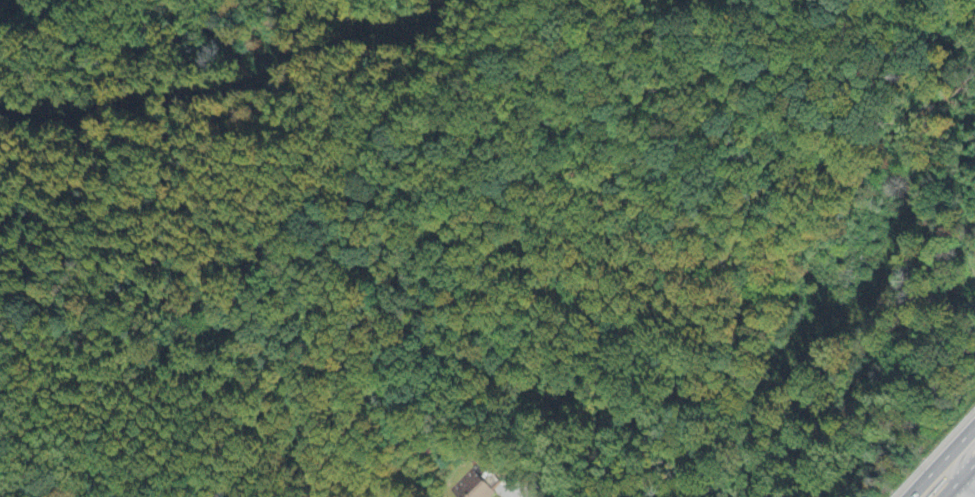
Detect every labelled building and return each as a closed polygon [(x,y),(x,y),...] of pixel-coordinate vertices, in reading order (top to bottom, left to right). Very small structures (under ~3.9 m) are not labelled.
[(496,494),(480,479),(462,496),(493,496),(496,494)]
